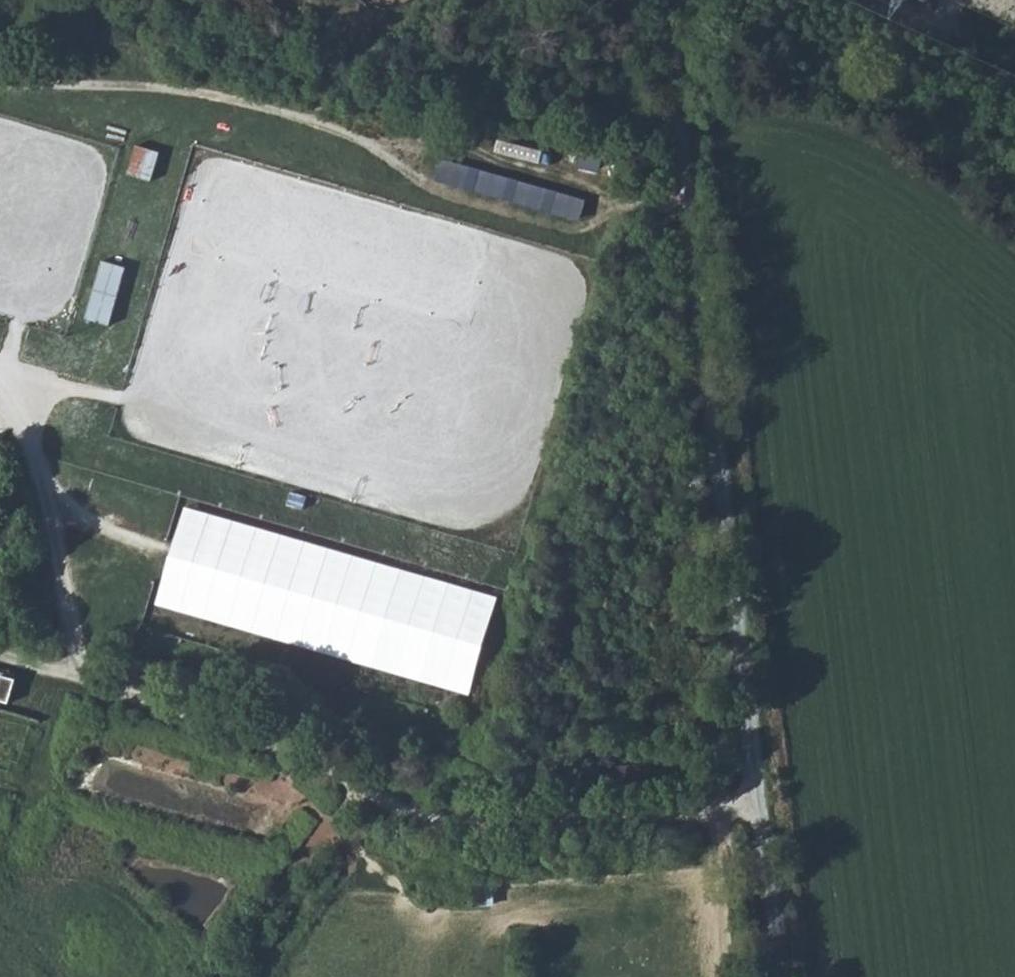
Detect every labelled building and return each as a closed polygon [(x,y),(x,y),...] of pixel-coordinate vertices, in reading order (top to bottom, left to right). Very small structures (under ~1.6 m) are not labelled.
[(443,158),(438,179),(584,216),(589,195),(443,158)] [(86,317),(111,324),(129,265),(105,258),(86,317)] [(0,671),(0,708),(5,710),(8,699),(2,697),(9,673),(0,671)] [(24,678),(9,673),(2,697),(8,699),(17,702),(24,678)]
